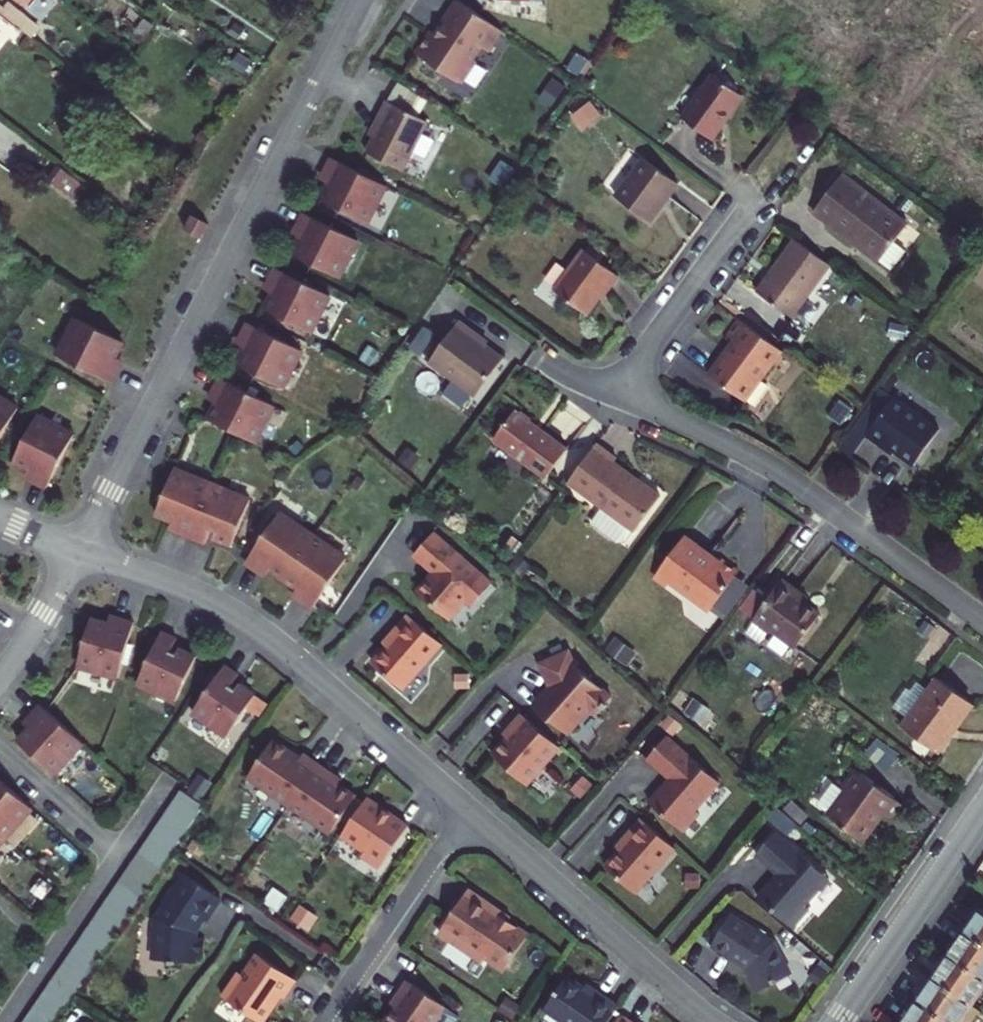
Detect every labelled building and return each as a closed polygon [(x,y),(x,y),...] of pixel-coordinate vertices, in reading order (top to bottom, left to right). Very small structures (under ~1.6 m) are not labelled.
[(430,34),(415,58),(458,85),(459,83),(464,82),(475,66),(474,61),(482,49),(489,54),(502,34),(455,3),(439,28),(442,29),(436,38),(430,34)] [(206,53),(224,65),(230,56),(212,44),(206,53)] [(235,72),(253,84),(267,64),(249,52),(235,72)] [(716,74),(685,119),(717,140),(736,112),(733,110),(745,93),(716,74)] [(381,102),(373,118),(378,120),(361,153),(397,172),(422,123),(381,102)] [(649,159),(620,197),(654,222),(682,185),(649,159)] [(386,189),(332,163),(325,177),(332,181),(320,203),(367,226),(386,189)] [(63,170),(53,183),(76,201),(87,188),(63,170)] [(816,209),(881,261),(911,223),(846,172),(816,209)] [(207,224),(190,216),(184,230),(201,238),(207,224)] [(358,244),(305,216),(297,231),(305,234),(293,257),(339,280),(358,244)] [(795,241),(757,294),(793,320),(831,267),(795,241)] [(622,277),(587,251),(557,292),(590,316),(609,289),(611,291),(622,277)] [(330,298),(277,270),(270,285),(277,289),(265,311),(311,335),(330,298)] [(124,341),(78,318),(59,355),(113,382),(120,367),(113,364),(124,341)] [(710,375),(748,403),(773,367),(785,351),(741,320),(730,336),(736,341),(710,375)] [(427,372),(474,407),(508,359),(480,339),(482,336),(463,322),(456,332),(427,372)] [(249,343),(237,365),(283,389),(302,352),(249,325),(242,339),(249,343)] [(906,326),(896,326),(896,340),(905,340),(906,326)] [(453,328),(423,369),(427,372),(456,332),(453,328)] [(275,406),(221,379),(214,393),(221,397),(210,420),(256,443),(275,406)] [(0,397),(0,440),(19,408),(0,397)] [(870,428),(874,431),(896,400),(892,397),(870,428)] [(919,464),(943,431),(897,398),(896,400),(874,431),(871,435),(885,445),(887,442),(900,450),(919,464)] [(551,479),(572,451),(534,423),(537,420),(526,412),(503,443),(551,479)] [(39,415),(15,461),(37,473),(33,480),(48,487),(75,434),(39,415)] [(900,450),(887,442),(885,445),(897,454),(900,450)] [(621,459),(601,445),(573,484),(604,507),(633,528),(635,530),(661,494),(619,463),(621,459)] [(406,448),(396,460),(408,470),(418,457),(406,448)] [(234,544),(253,498),(177,467),(157,514),(181,523),(178,531),(207,543),(212,529),(218,531),(215,537),(234,544)] [(633,528),(604,507),(593,521),(618,540),(626,539),(633,528)] [(315,606),(349,557),(282,512),(248,561),(261,570),(266,563),(306,590),(301,597),(315,606)] [(433,575),(421,589),(452,616),(474,591),(481,597),(495,581),(437,529),(417,551),(433,564),(433,575)] [(518,541),(511,535),(503,544),(511,550),(518,541)] [(677,580),(717,609),(718,608),(741,577),(744,573),(727,560),(724,565),(714,558),(716,555),(691,537),(661,576),(674,585),(677,580)] [(522,555),(513,565),(524,575),(532,565),(522,555)] [(741,577),(718,608),(734,620),(757,589),(741,577)] [(805,592),(788,580),(759,619),(777,632),(779,630),(802,647),(827,614),(811,603),(802,596),(805,592)] [(805,592),(802,596),(811,603),(814,599),(805,592)] [(405,685),(445,640),(411,610),(393,630),(397,634),(375,659),(405,685)] [(117,624),(92,618),(79,665),(119,677),(135,621),(119,617),(117,624)] [(178,637),(163,630),(138,683),(177,700),(198,655),(180,647),(178,652),(172,650),(178,637)] [(618,637),(608,649),(627,666),(638,654),(618,637)] [(618,694),(578,659),(557,686),(539,706),(554,720),(557,717),(572,730),(577,730),(585,722),(584,715),(594,704),(603,711),(618,694)] [(227,663),(194,711),(229,735),(257,694),(241,682),(237,688),(232,684),(241,672),(227,663)] [(943,676),(908,724),(944,751),(956,734),(954,732),(977,701),(943,676)] [(694,699),(684,713),(700,725),(711,711),(694,699)] [(36,721),(19,740),(56,774),(84,742),(41,703),(29,716),(36,721)] [(518,726),(495,751),(529,781),(562,744),(525,711),(514,723),(518,726)] [(251,772),(293,801),(321,760),(307,750),(304,754),(277,735),(251,772)] [(671,735),(651,757),(673,777),(653,800),(687,830),(704,812),(700,809),(724,781),(671,735)] [(321,760),(293,801),(334,829),(359,792),(332,773),(335,769),(321,760)] [(907,802),(859,767),(846,786),(852,790),(835,814),(871,840),(884,822),(880,819),(887,808),(897,816),(907,802)] [(32,808),(0,778),(0,843),(32,808)] [(819,802),(835,814),(852,790),(846,786),(836,778),(819,802)] [(370,795),(344,833),(368,849),(365,853),(383,865),(411,823),(370,795)] [(631,840),(609,865),(639,891),(678,846),(645,817),(627,837),(631,840)] [(780,831),(760,853),(782,873),(762,896),(796,926),(812,908),(809,905),(833,877),(780,831)] [(223,896),(187,871),(177,885),(176,884),(164,901),(167,904),(158,917),(158,930),(156,930),(155,944),(157,944),(157,959),(170,959),(170,963),(185,963),(185,959),(198,960),(198,953),(207,954),(208,935),(199,935),(199,930),(207,916),(208,918),(223,896)] [(688,877),(688,890),(699,889),(699,876),(688,877)] [(508,970),(532,934),(502,914),(504,911),(472,889),(443,932),(486,962),(489,958),(508,970)] [(982,911),(966,934),(982,946),(982,911)] [(734,913),(714,946),(734,958),(735,958),(738,957),(753,968),(751,974),(760,991),(795,973),(777,940),(734,913)] [(966,934),(950,957),(982,980),(982,946),(966,934)] [(258,954),(243,976),(239,973),(222,997),(259,1021),(263,1021),(274,1006),(273,1005),(279,996),(281,998),(285,993),(287,995),(297,982),(258,954)] [(982,990),(982,980),(950,957),(935,980),(972,1006),(982,990)] [(571,976),(548,1009),(567,1021),(612,1021),(623,1006),(601,991),(598,995),(571,976)] [(972,1006),(935,980),(918,1003),(946,1021),(961,1021),(972,1006)] [(409,985),(399,998),(404,1002),(389,1021),(438,1021),(446,1010),(409,985)] [(497,1011),(512,1021),(520,1009),(505,999),(497,1011)] [(918,1003),(905,1021),(946,1021),(918,1003)]
